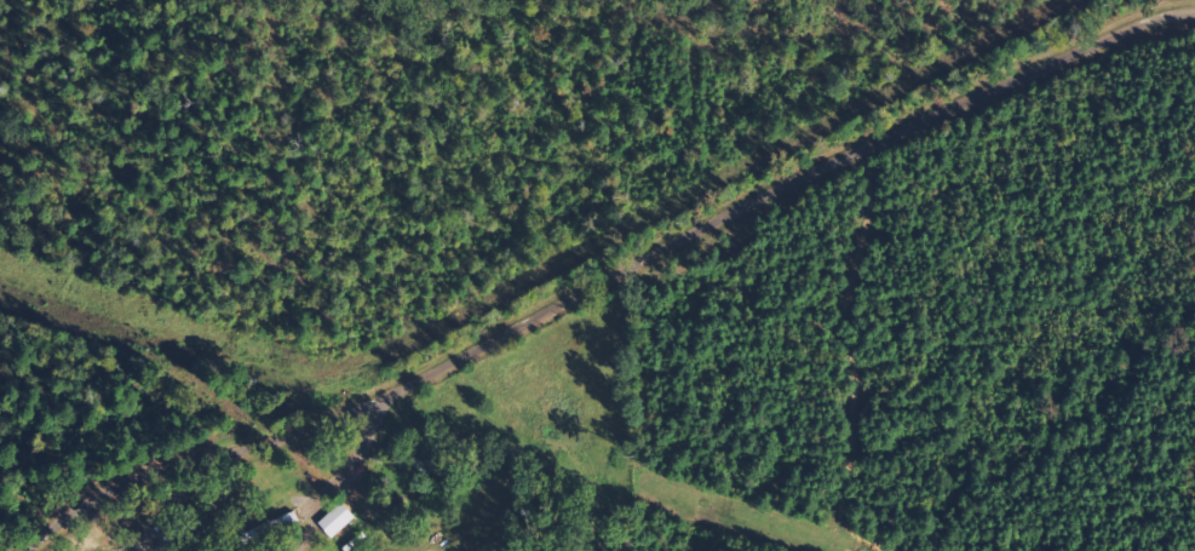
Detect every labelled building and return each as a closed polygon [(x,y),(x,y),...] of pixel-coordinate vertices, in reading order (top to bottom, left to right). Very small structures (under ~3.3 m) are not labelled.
[(323,525),(337,540),(361,518),(347,503),(323,525)]
